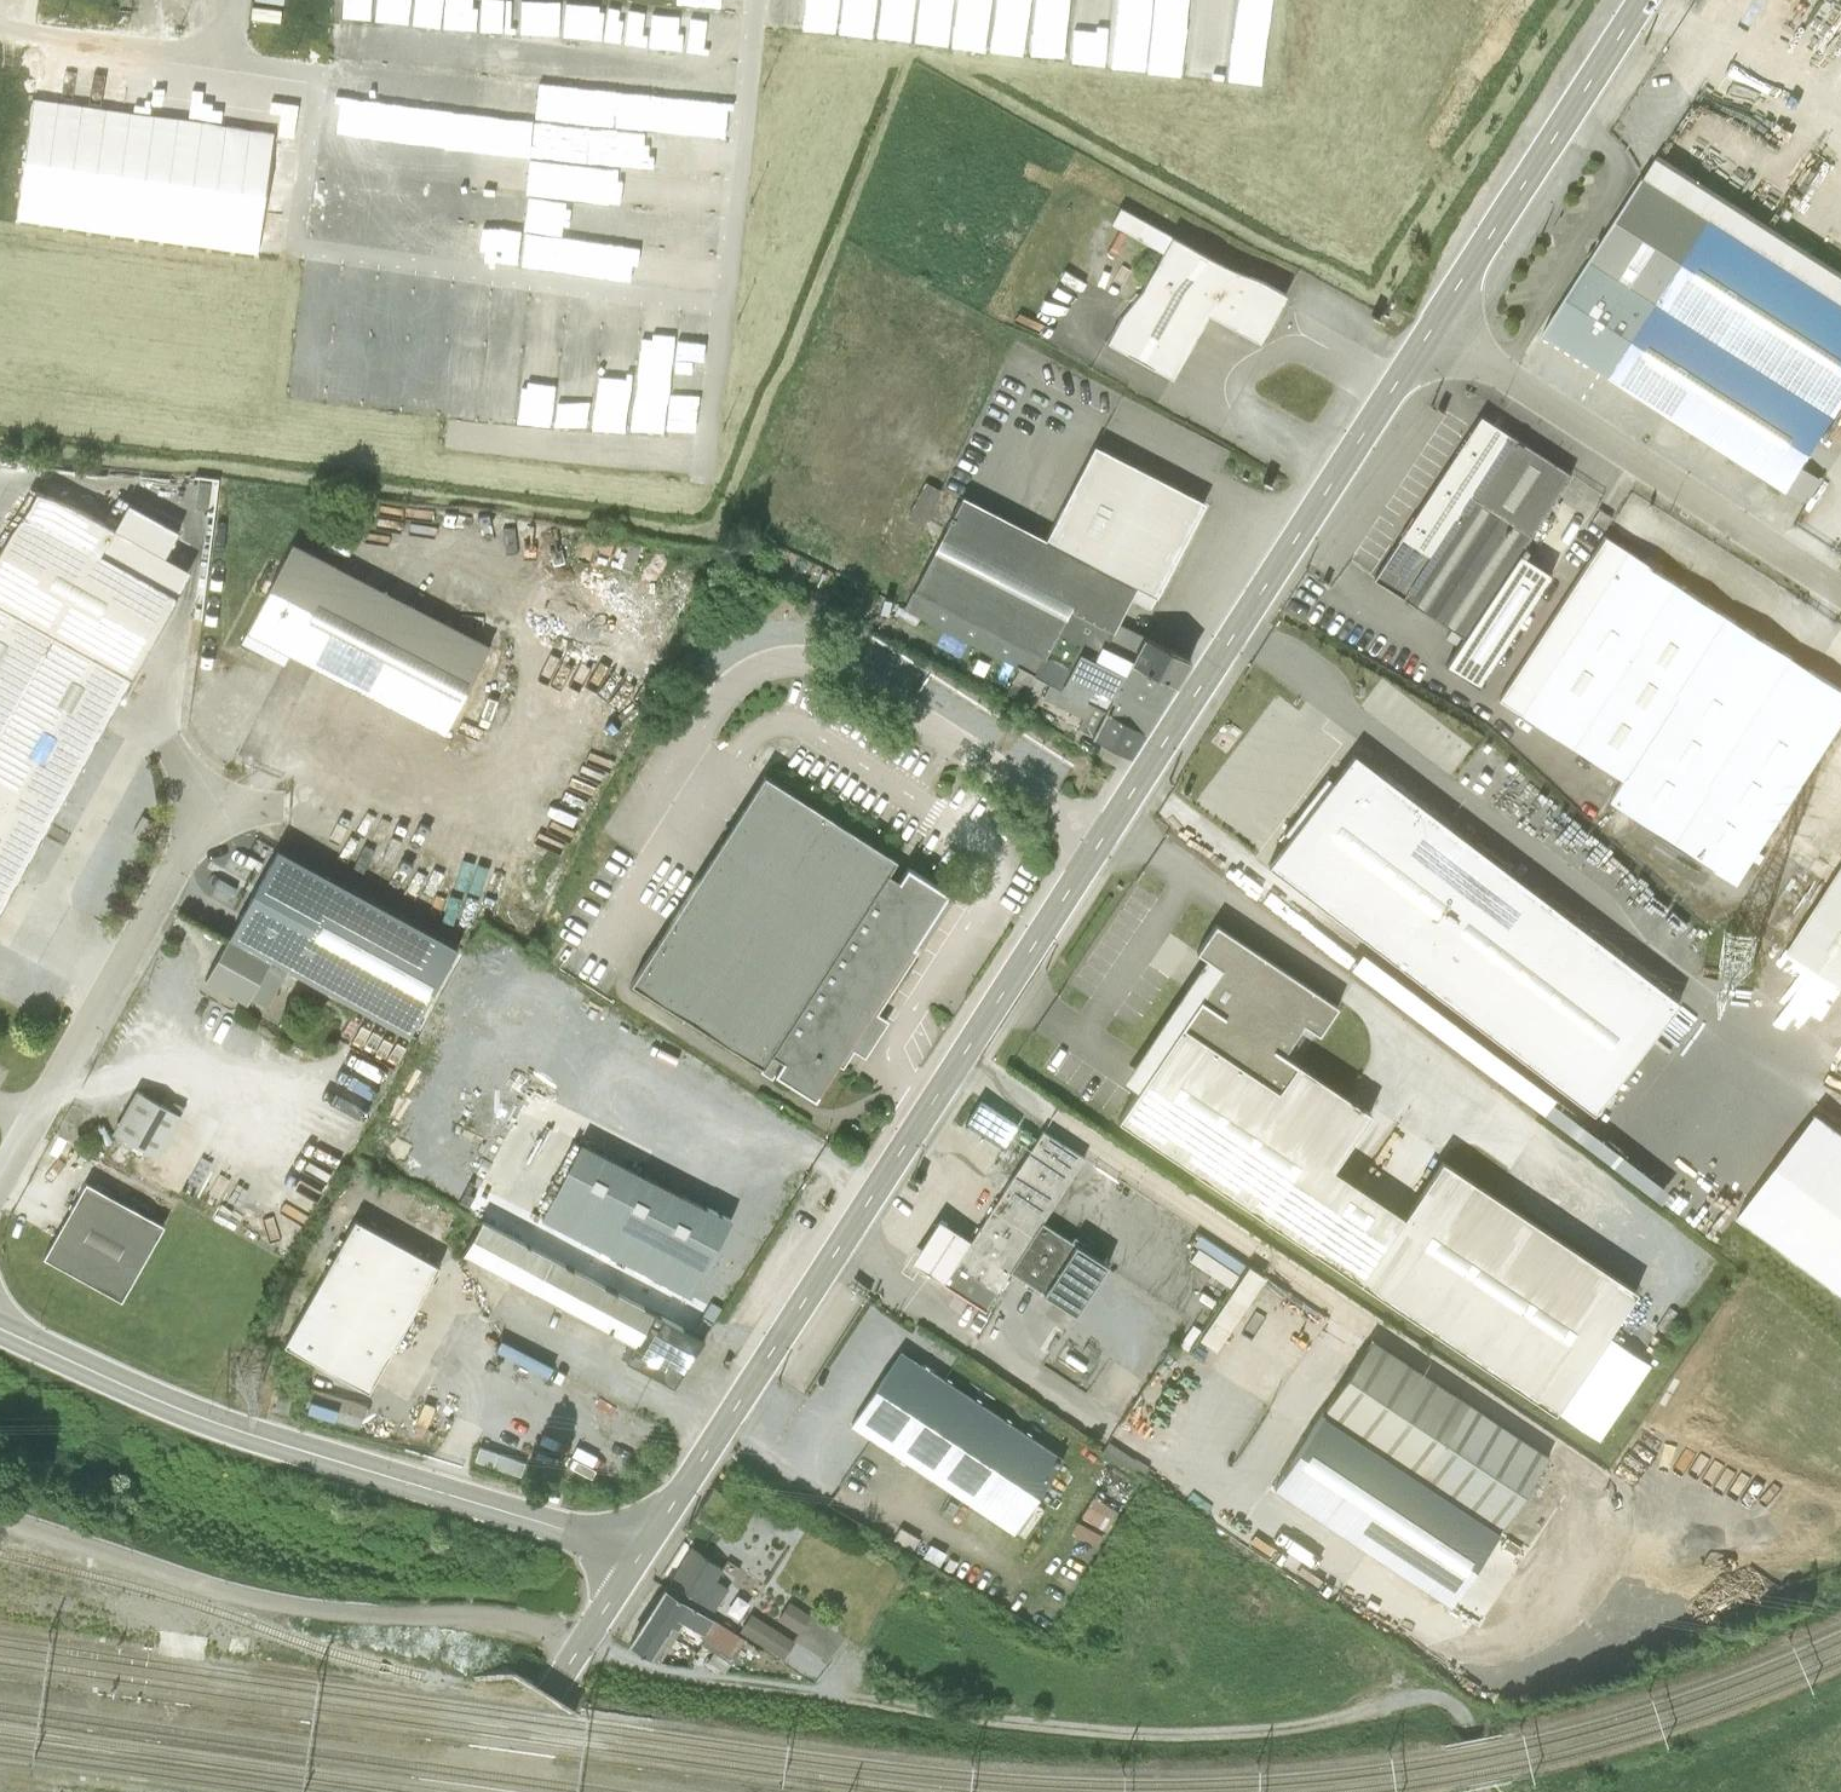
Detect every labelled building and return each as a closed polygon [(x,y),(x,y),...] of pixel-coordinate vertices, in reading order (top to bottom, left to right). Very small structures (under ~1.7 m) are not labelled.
[(141,8),(141,0),(113,0),(113,9),(141,8)] [(330,49),(736,81),(738,49),(734,48),(737,7),(643,0),(334,0),(333,10),(330,49)] [(1263,65),(1267,19),(1233,17),(1235,0),(801,0),(799,26),(1263,65)] [(42,36),(21,210),(250,237),(253,206),(280,210),(278,225),(271,224),(269,240),(286,242),(290,211),(289,211),(306,68),(42,36)] [(526,224),(716,238),(719,203),(720,203),(723,164),(533,150),(530,186),(529,186),(526,224)] [(1787,490),(1840,404),(1840,275),(1656,156),(1542,332),(1787,490)] [(1207,249),(1117,197),(1107,214),(1159,241),(1105,338),(1107,340),(1106,341),(1156,368),(1171,376),(1181,357),(1207,311),(1258,340),(1285,293),(1207,249)] [(520,252),(586,256),(588,233),(522,229),(520,252)] [(439,402),(451,288),(415,284),(417,261),(381,257),(367,395),(439,402)] [(483,413),(671,425),(680,297),(644,295),(644,291),(567,286),(567,283),(492,278),(483,413)] [(290,387),(322,391),(337,293),(304,288),(290,387)] [(524,451),(525,416),(446,413),(445,448),(524,451)] [(1463,635),(1519,550),(1570,472),(1480,413),(1373,576),(1463,635)] [(1136,585),(1117,621),(1129,598),(1150,607),(1204,501),(1092,443),(1043,537),(1136,585)] [(1801,467),(1787,490),(1807,501),(1821,479),(1801,467)] [(924,481),(907,514),(925,523),(942,490),(924,481)] [(46,828),(190,569),(36,483),(0,547),(0,802),(46,828)] [(912,590),(1043,657),(1069,608),(1112,630),(1117,621),(1136,585),(1043,537),(961,495),(922,571),(912,590)] [(1599,508),(1591,519),(1604,527),(1611,516),(1599,508)] [(244,629),(239,638),(282,660),(290,652),(443,732),(490,643),(291,539),(244,629)] [(1520,713),(1622,778),(1608,799),(1738,884),(1840,724),(1840,687),(1626,549),(1520,713)] [(1519,550),(1463,635),(1486,651),(1526,590),(1516,584),(1532,559),(1519,550)] [(903,608),(920,616),(1016,666),(1018,667),(1012,681),(1006,692),(1034,706),(1040,695),(1084,717),(1079,729),(1091,735),(1103,711),(1083,700),(1059,688),(1033,675),(1043,657),(912,590),(903,608)] [(920,616),(903,608),(897,604),(892,614),(915,625),(920,616)] [(1033,675),(1059,688),(1079,650),(1093,657),(1100,643),(1131,658),(1143,635),(1117,621),(1112,630),(1069,608),(1043,657),(1033,675)] [(1143,635),(1131,658),(1129,661),(1175,683),(1190,658),(1143,635)] [(1100,643),(1093,657),(1124,672),(1129,661),(1131,658),(1100,643)] [(1059,688),(1083,700),(1092,685),(1112,695),(1104,709),(1145,730),(1175,683),(1129,661),(1124,672),(1093,657),(1079,650),(1059,688)] [(1083,700),(1103,711),(1104,709),(1112,695),(1092,685),(1083,700)] [(1103,711),(1091,735),(1129,755),(1145,730),(1104,709),(1103,711)] [(1594,1109),(1679,1000),(1353,747),(1268,856),(1594,1109)] [(770,1052),(887,871),(896,858),(764,773),(630,981),(763,1066),(770,1052)] [(46,828),(0,802),(0,910),(46,828)] [(458,934),(273,841),(226,935),(286,969),(410,1028),(458,934)] [(887,871),(770,1052),(781,1060),(773,1073),(775,1074),(815,1099),(837,1064),(842,1067),(853,1050),(864,1057),(888,1020),(877,1013),(918,950),(913,946),(948,891),(907,865),(898,878),(887,871)] [(1787,948),(1840,983),(1840,865),(1819,899),(1787,948)] [(1219,969),(1194,1006),(1118,1119),(1553,1415),(1636,1291),(1442,1160),(1412,1205),(1404,1218),(1328,1168),(1367,1109),(1283,1052),(1302,1023),(1318,1033),(1337,1005),(1212,922),(1193,951),(1203,958),(1219,969)] [(286,969),(225,935),(202,976),(263,1010),(286,969)] [(1219,969),(1203,958),(1181,991),(1121,1079),(1137,1090),(1194,1006),(1219,969)] [(770,1052),(763,1066),(760,1071),(771,1078),(775,1074),(773,1073),(781,1060),(770,1052)] [(1515,1082),(1545,1106),(1556,1092),(1526,1069),(1515,1082)] [(135,1090),(111,1133),(157,1158),(181,1115),(135,1090)] [(968,1121),(1008,1141),(1021,1115),(981,1095),(968,1121)] [(1840,1297),(1840,1141),(1808,1116),(1733,1217),(1840,1297)] [(1083,1155),(1042,1129),(970,1240),(956,1262),(944,1282),(984,1308),(1010,1270),(1041,1218),(1083,1155)] [(574,1141),(541,1210),(697,1285),(731,1216),(574,1141)] [(85,1183),(43,1259),(121,1303),(164,1226),(85,1183)] [(1105,1261),(1041,1218),(1010,1270),(1074,1311),(1105,1261)] [(321,1368),(342,1379),(368,1394),(439,1267),(354,1220),(283,1347),(321,1368)] [(481,1220),(462,1254),(554,1303),(634,1345),(625,1362),(666,1384),(673,1388),(704,1340),(663,1317),(654,1313),(555,1260),(481,1220)] [(944,1282),(970,1240),(954,1230),(938,1220),(910,1259),(927,1271),(944,1282)] [(1189,1257),(1234,1280),(1247,1256),(1202,1232),(1189,1257)] [(1247,1264),(1198,1338),(1215,1350),(1264,1276),(1258,1271),(1247,1264)] [(1372,1338),(1321,1413),(1499,1532),(1549,1457),(1372,1338)] [(901,1349),(850,1425),(1013,1534),(1064,1458),(958,1388),(901,1349)] [(342,1379),(321,1368),(315,1379),(339,1393),(345,1381),(342,1379)] [(278,1397),(274,1409),(285,1412),(289,1400),(278,1397)] [(479,1448),(474,1462),(520,1479),(525,1465),(479,1448)] [(1551,1461),(1534,1486),(1543,1492),(1560,1468),(1551,1461)] [(1098,1494),(1086,1513),(1108,1528),(1121,1509),(1098,1494)] [(900,1528),(893,1540),(912,1551),(919,1540),(900,1528)] [(706,1606),(719,1586),(714,1582),(723,1568),(691,1548),(669,1582),(706,1606)] [(732,1553),(729,1557),(747,1569),(757,1555),(748,1550),(744,1556),(739,1553),(737,1556),(732,1553)] [(664,1587),(707,1615),(712,1607),(727,1588),(719,1586),(706,1606),(669,1582),(664,1587)] [(664,1587),(646,1617),(668,1632),(688,1603),(664,1587)] [(792,1598),(779,1619),(834,1653),(847,1633),(792,1598)] [(707,1615),(714,1619),(716,1621),(721,1614),(712,1607),(707,1615)] [(755,1609),(742,1629),(785,1657),(798,1637),(755,1609)] [(668,1632),(646,1617),(628,1643),(650,1658),(668,1632)]
